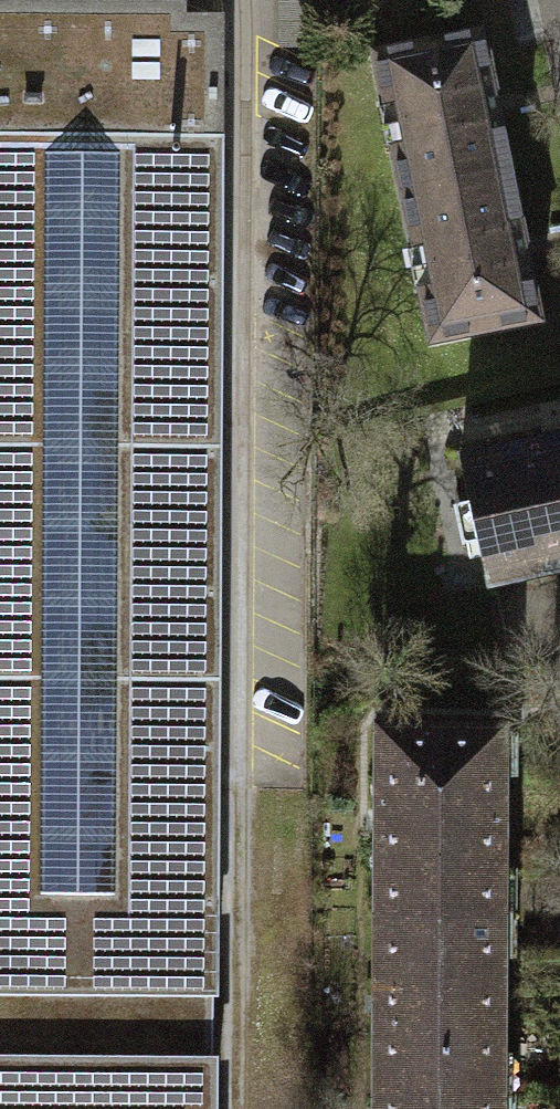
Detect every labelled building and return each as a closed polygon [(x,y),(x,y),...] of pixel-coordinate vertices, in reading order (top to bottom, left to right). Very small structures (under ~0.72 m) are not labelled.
[(214,1057),(209,1057),(210,991),(215,991),(221,18),(181,18),(181,4),(144,4),(103,4),(104,18),(0,17),(0,1108),(214,1108),(214,1057)] [(401,196),(511,175),(498,103),(483,29),(373,51),(401,196)] [(511,175),(401,196),(430,343),(541,321),(526,247),(511,175)] [(450,453),(478,583),(559,566),(559,429),(450,453)] [(372,819),(371,908),(504,910),(504,867),(488,867),(489,772),(505,772),(505,732),(489,731),(489,725),(374,723),(372,819)] [(371,908),(368,1092),(503,1094),(503,1052),(487,1052),(489,951),(503,952),(504,910),(371,908)] [(503,1094),(368,1092),(368,1108),(503,1108),(503,1094)]
